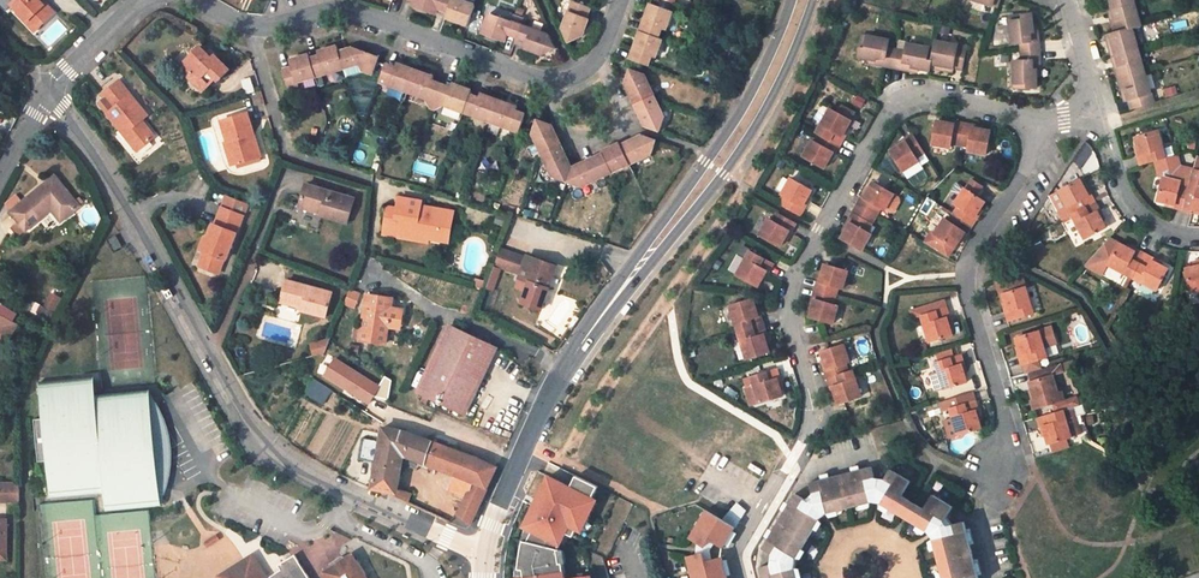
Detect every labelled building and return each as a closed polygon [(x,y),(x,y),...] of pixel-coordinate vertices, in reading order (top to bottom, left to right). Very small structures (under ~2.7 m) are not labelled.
[(12,3),(28,20),(30,18),(39,27),(55,11),(47,3),(45,5),(40,0),(15,0),(12,3)] [(414,0),(412,5),(435,13),(437,9),(440,0),(414,0)] [(446,11),(444,17),(467,25),(474,4),(463,0),(440,0),(437,9),(446,11)] [(1115,31),(1113,31),(1116,41),(1112,42),(1125,88),(1128,87),(1131,96),(1127,97),(1130,108),(1153,102),(1133,28),(1140,25),(1135,6),(1133,0),(1109,0),(1111,12),(1115,11),(1117,21),(1113,21),(1115,31)] [(590,7),(572,1),(561,27),(568,43),(582,36),(588,18),(586,17),(590,7)] [(671,11),(649,2),(638,31),(658,38),(661,28),(665,29),(671,11)] [(979,21),(989,24),(994,8),(984,5),(979,21)] [(481,32),(504,41),(507,33),(516,37),(520,24),(512,21),(488,13),(481,32)] [(1031,13),(1009,16),(1013,44),(1019,43),(1020,51),(1020,60),(1013,61),(1013,88),(1036,87),(1036,77),(1036,65),(1040,66),(1040,48),(1038,35),(1033,35),(1032,25),(1031,13)] [(513,15),(512,21),(520,24),(522,24),(524,18),(513,15)] [(28,20),(36,30),(39,27),(30,18),(28,20)] [(761,23),(752,20),(749,26),(758,29),(761,23)] [(524,49),(542,55),(554,47),(548,34),(522,24),(520,24),(516,37),(513,43),(525,47),(524,49)] [(638,31),(629,58),(648,65),(651,56),(654,58),(662,39),(658,38),(638,31)] [(889,40),(862,35),(858,58),(870,60),(876,61),(877,57),(881,58),(879,66),(908,71),(909,63),(913,64),(913,67),(919,69),(929,71),(930,68),(943,70),(944,67),(955,69),(961,70),(966,46),(936,41),(934,49),(907,44),(906,51),(888,48),(889,40)] [(336,45),(317,52),(318,55),(310,58),(315,76),(343,68),(338,51),(336,45)] [(206,53),(200,46),(180,66),(188,74),(193,70),(209,86),(215,80),(218,82),(230,70),(215,55),(211,58),(206,53)] [(377,56),(351,47),(338,51),(343,68),(358,63),(361,62),(363,71),(371,73),(377,56)] [(215,55),(210,50),(206,53),(211,58),(215,55)] [(308,54),(289,60),(291,66),(281,69),(287,88),(298,85),(297,81),(315,76),(310,58),(308,54)] [(870,60),(869,64),(879,66),(881,58),(877,57),(876,61),(870,60)] [(415,69),(396,62),(394,66),(386,63),(379,82),(406,91),(415,69)] [(908,71),(918,73),(919,69),(913,67),(913,64),(909,63),(908,71)] [(406,91),(426,98),(430,107),(431,108),(440,83),(432,79),(433,75),(415,69),(406,91)] [(653,94),(643,74),(630,69),(623,83),(633,104),(653,94)] [(186,75),(203,92),(209,86),(193,70),(188,74),(186,75)] [(145,112),(119,80),(101,94),(112,108),(106,113),(137,151),(154,136),(139,117),(145,112)] [(471,90),(452,83),(451,86),(440,83),(431,108),(435,109),(442,105),(462,112),(469,94),(471,90)] [(497,99),(479,93),(478,97),(469,94),(462,112),(489,122),(497,99)] [(658,131),(664,116),(656,99),(653,94),(633,104),(643,125),(658,131)] [(517,107),(497,99),(489,122),(517,132),(524,114),(516,110),(517,107)] [(850,121),(830,109),(817,133),(819,134),(815,141),(812,139),(803,157),(824,169),(827,162),(833,152),(836,153),(844,139),(841,137),(847,127),(850,121)] [(142,120),(148,116),(145,112),(139,117),(142,120)] [(260,156),(247,112),(221,120),(228,141),(230,140),(237,163),(247,160),(260,156)] [(536,119),(531,132),(541,153),(561,144),(551,124),(536,119)] [(966,151),(985,155),(990,131),(982,129),(972,128),(973,124),(954,121),(953,124),(943,122),(936,121),(931,145),(950,148),(951,144),(967,147),(966,151)] [(847,127),(841,137),(844,139),(849,129),(847,127)] [(1158,131),(1135,138),(1138,147),(1140,157),(1138,157),(1140,165),(1153,161),(1166,157),(1158,131)] [(924,153),(912,134),(904,139),(906,141),(896,147),(890,151),(902,172),(918,162),(916,158),(924,153)] [(628,163),(649,154),(654,140),(641,135),(619,145),(628,163)] [(904,139),(895,144),(896,147),(906,141),(904,139)] [(224,142),(231,165),(237,163),(230,140),(228,141),(224,142)] [(601,150),(602,152),(594,156),(603,175),(628,163),(619,145),(618,142),(601,150)] [(543,157),(552,176),(566,181),(571,167),(561,144),(541,153),(543,157)] [(833,152),(827,162),(830,164),(836,153),(833,152)] [(1166,157),(1153,161),(1158,178),(1162,177),(1181,182),(1190,184),(1189,188),(1196,189),(1197,185),(1198,186),(1198,171),(1193,169),(1178,166),(1175,155),(1166,157)] [(249,165),(261,161),(260,156),(247,160),(249,165)] [(566,181),(580,186),(603,175),(594,156),(571,167),(566,181)] [(58,180),(55,176),(43,186),(47,191),(58,180)] [(1162,177),(1156,201),(1166,203),(1176,206),(1175,209),(1191,212),(1192,209),(1198,211),(1198,186),(1197,185),(1196,189),(1189,188),(1180,185),(1181,182),(1162,177)] [(812,190),(792,179),(782,195),(785,197),(781,204),(800,215),(805,208),(802,207),(808,197),(812,190)] [(975,219),(973,218),(978,210),(984,201),(975,195),(981,186),(971,179),(965,188),(956,183),(951,191),(960,197),(954,205),(956,206),(947,220),(945,219),(928,245),(947,257),(959,239),(964,231),(967,233),(975,219)] [(1101,211),(1092,193),(1088,195),(1084,187),(1080,179),(1059,191),(1068,207),(1058,212),(1062,219),(1072,214),(1085,239),(1105,228),(1097,213),(1101,211)] [(11,212),(26,230),(50,210),(55,207),(65,219),(80,207),(58,180),(47,191),(43,186),(11,212)] [(893,194),(873,182),(864,198),(861,196),(856,204),(876,215),(880,208),(884,210),(893,194)] [(354,199),(306,184),(299,204),(320,211),(319,213),(347,222),(354,199)] [(1092,193),(1087,185),(1084,187),(1088,195),(1092,193)] [(227,193),(221,207),(215,223),(213,222),(207,237),(202,250),(203,250),(208,252),(204,262),(216,267),(220,257),(226,259),(243,215),(248,202),(227,193)] [(381,234),(397,236),(426,241),(427,232),(448,235),(453,211),(425,206),(425,209),(420,208),(420,205),(421,201),(398,197),(396,208),(385,206),(381,234)] [(299,204),(299,207),(319,213),(320,211),(299,204)] [(852,211),(872,222),(876,215),(856,204),(852,211)] [(50,210),(61,222),(65,219),(55,207),(50,210)] [(867,232),(872,222),(852,211),(846,222),(850,224),(845,232),(841,239),(861,250),(871,234),(867,232)] [(1101,221),(1105,219),(1101,211),(1097,213),(1101,221)] [(796,224),(776,212),(772,219),(769,217),(759,234),(781,246),(784,241),(789,231),(792,232),(796,224)] [(497,214),(494,222),(504,225),(507,217),(497,214)] [(846,222),(842,230),(845,232),(850,224),(846,222)] [(784,241),(786,242),(792,232),(789,231),(784,241)] [(959,239),(962,241),(967,233),(964,231),(959,239)] [(426,238),(447,242),(448,235),(427,232),(426,238)] [(203,235),(198,248),(202,250),(207,237),(203,235)] [(122,248),(116,237),(110,241),(116,251),(122,248)] [(1126,248),(1119,244),(1109,239),(1084,265),(1102,275),(1108,264),(1157,290),(1168,270),(1161,266),(1153,262),(1155,259),(1136,249),(1135,253),(1126,248)] [(1136,249),(1128,244),(1126,248),(1135,253),(1136,249)] [(556,265),(527,255),(526,258),(500,248),(494,264),(521,274),(519,277),(516,288),(525,291),(521,302),(540,309),(556,265)] [(203,250),(198,265),(218,273),(224,259),(220,257),(216,267),(204,262),(208,252),(203,250)] [(773,264),(751,251),(737,275),(757,286),(760,281),(765,273),(767,274),(773,264)] [(842,289),(847,270),(824,264),(822,272),(819,282),(816,281),(812,297),(815,298),(812,309),(809,317),(832,323),(838,305),(834,304),(839,288),(842,289)] [(1193,266),(1185,268),(1191,292),(1198,290),(1198,265),(1193,266)] [(495,267),(487,287),(493,290),(501,269),(495,267)] [(999,293),(1002,293),(1005,302),(1007,312),(1005,313),(1007,321),(1033,313),(1025,286),(1021,273),(995,280),(999,293)] [(331,292),(287,279),(280,301),(296,305),(302,307),(301,311),(324,317),(331,292)] [(482,288),(484,282),(475,279),(473,286),(482,288)] [(1135,281),(1133,287),(1152,295),(1154,289),(1135,281)] [(356,303),(360,294),(350,289),(345,304),(355,308),(356,303)] [(364,304),(366,292),(360,294),(356,303),(364,304)] [(393,297),(369,293),(366,317),(362,317),(361,330),(354,329),(352,339),(359,340),(385,344),(388,326),(388,322),(400,324),(403,309),(391,307),(393,297)] [(51,294),(45,305),(55,310),(61,298),(51,294)] [(752,298),(730,305),(746,359),(769,352),(767,344),(764,334),(768,333),(762,316),(758,317),(752,298)] [(948,316),(945,307),(942,298),(909,308),(912,317),(921,315),(929,342),(951,335),(949,327),(946,316),(948,316)] [(423,393),(455,327),(447,323),(415,390),(423,393)] [(423,393),(456,410),(490,343),(469,333),(455,327),(423,393)] [(1019,347),(1022,356),(1019,357),(1021,365),(1038,360),(1047,357),(1044,348),(1055,344),(1050,327),(1038,330),(1016,337),(1019,347)] [(311,342),(313,355),(328,354),(326,341),(311,342)] [(456,410),(465,414),(498,347),(490,343),(456,410)] [(850,361),(844,344),(820,352),(823,359),(826,369),(823,370),(830,389),(832,388),(835,396),(838,404),(861,396),(853,370),(848,372),(845,363),(850,361)] [(935,392),(967,381),(964,372),(961,363),(964,362),(961,354),(935,362),(938,372),(930,375),(935,392)] [(335,357),(323,375),(371,405),(375,397),(389,399),(392,381),(385,377),(379,386),(335,357)] [(1038,360),(1021,365),(1024,372),(1029,371),(1041,367),(1038,360)] [(1057,393),(1052,375),(1062,372),(1059,362),(1041,367),(1029,371),(1032,381),(1029,381),(1032,391),(1035,400),(1033,401),(1035,409),(1057,402),(1064,400),(1062,392),(1057,393)] [(783,396),(780,387),(777,377),(780,376),(778,368),(751,376),(754,385),(744,388),(750,406),(783,396)] [(170,454),(169,446),(169,442),(167,431),(164,423),(161,414),(159,409),(152,409),(150,392),(96,397),(94,379),(39,384),(43,419),(33,420),(37,462),(47,462),(51,497),(104,491),(106,510),(161,504),(159,487),(167,486),(168,482),(169,472),(170,462),(170,454)] [(330,389),(313,379),(306,393),(322,403),(330,389)] [(941,411),(949,408),(958,435),(981,428),(978,418),(975,409),(978,408),(975,400),(972,391),(937,401),(941,411)] [(1072,406),(1062,409),(1037,417),(1039,425),(1042,424),(1045,435),(1047,444),(1070,436),(1080,433),(1072,406)] [(382,425),(372,488),(389,492),(391,493),(399,453),(403,430),(383,425),(382,425)] [(481,459),(407,431),(403,430),(399,453),(418,460),(454,474),(473,481),(487,486),(496,467),(481,459)] [(944,521),(952,506),(932,494),(923,508),(912,502),(902,495),(910,481),(890,469),(884,478),(874,477),(872,467),(861,469),(852,472),(830,477),(821,480),(810,482),(814,499),(823,496),(828,511),(838,509),(859,504),(871,501),(866,485),(879,484),(889,488),(881,502),(891,508),(904,516),(918,524),(928,530),(936,516),(944,521)] [(454,474),(448,488),(466,496),(473,481),(454,474)] [(573,537),(598,487),(576,476),(571,488),(549,477),(533,509),(538,512),(530,530),(533,531),(528,542),(558,550),(566,533),(573,537)] [(470,522),(487,486),(473,481),(466,496),(458,514),(470,522)] [(871,501),(876,502),(879,484),(866,485),(871,501)] [(879,484),(876,502),(881,502),(889,488),(879,484)] [(20,505),(20,486),(0,486),(0,505),(20,505)] [(407,500),(410,494),(393,488),(391,493),(407,500)] [(819,519),(805,510),(809,502),(796,494),(789,504),(785,512),(773,531),(768,539),(763,549),(772,554),(770,564),(760,567),(763,577),(797,577),(794,568),(779,571),(776,559),(782,549),(796,556),(801,548),(813,528),(819,519)] [(812,500),(824,515),(828,511),(823,496),(814,499),(812,500)] [(819,519),(824,515),(812,500),(809,502),(805,510),(819,519)] [(785,502),(781,509),(785,512),(789,504),(785,502)] [(880,507),(888,512),(891,508),(881,502),(880,507)] [(738,527),(746,509),(734,503),(725,521),(738,527)] [(735,527),(706,510),(689,537),(697,542),(704,546),(710,540),(713,542),(722,547),(724,543),(732,531),(735,527)] [(928,530),(932,535),(946,523),(944,521),(936,516),(928,530)] [(817,531),(823,522),(819,519),(813,528),(817,531)] [(947,525),(949,534),(934,539),(937,549),(944,577),(978,577),(977,575),(973,560),(969,544),(966,529),(963,521),(947,525)] [(946,523),(932,535),(934,539),(949,534),(947,525),(946,523)] [(916,528),(925,534),(928,530),(918,524),(916,528)] [(769,529),(764,537),(768,539),(773,531),(769,529)] [(737,533),(732,531),(724,543),(729,547),(737,533)] [(710,559),(709,550),(713,542),(710,540),(704,546),(697,542),(695,554),(703,552),(706,560),(710,559)] [(563,564),(561,564),(558,550),(528,542),(524,541),(521,557),(519,570),(524,570),(525,577),(565,577),(563,564)] [(796,556),(801,558),(806,551),(801,548),(796,556)] [(776,559),(795,563),(796,556),(782,549),(776,559)] [(687,557),(692,577),(727,577),(726,575),(722,559),(721,556),(710,559),(706,560),(703,552),(695,554),(687,557)] [(221,577),(229,577),(230,575),(257,559),(254,554),(220,577),(221,577)] [(295,555),(279,565),(282,569),(269,577),(257,559),(230,575),(229,577),(311,577),(295,555)] [(366,576),(367,575),(358,561),(348,557),(346,557),(324,572),(328,577),(367,577),(366,576)] [(726,558),(722,559),(726,575),(730,573),(726,558)] [(982,574),(978,558),(973,560),(977,575),(982,574)] [(794,568),(795,563),(776,559),(779,571),(794,568)] [(799,567),(794,568),(797,577),(801,577),(802,577),(799,567)]
